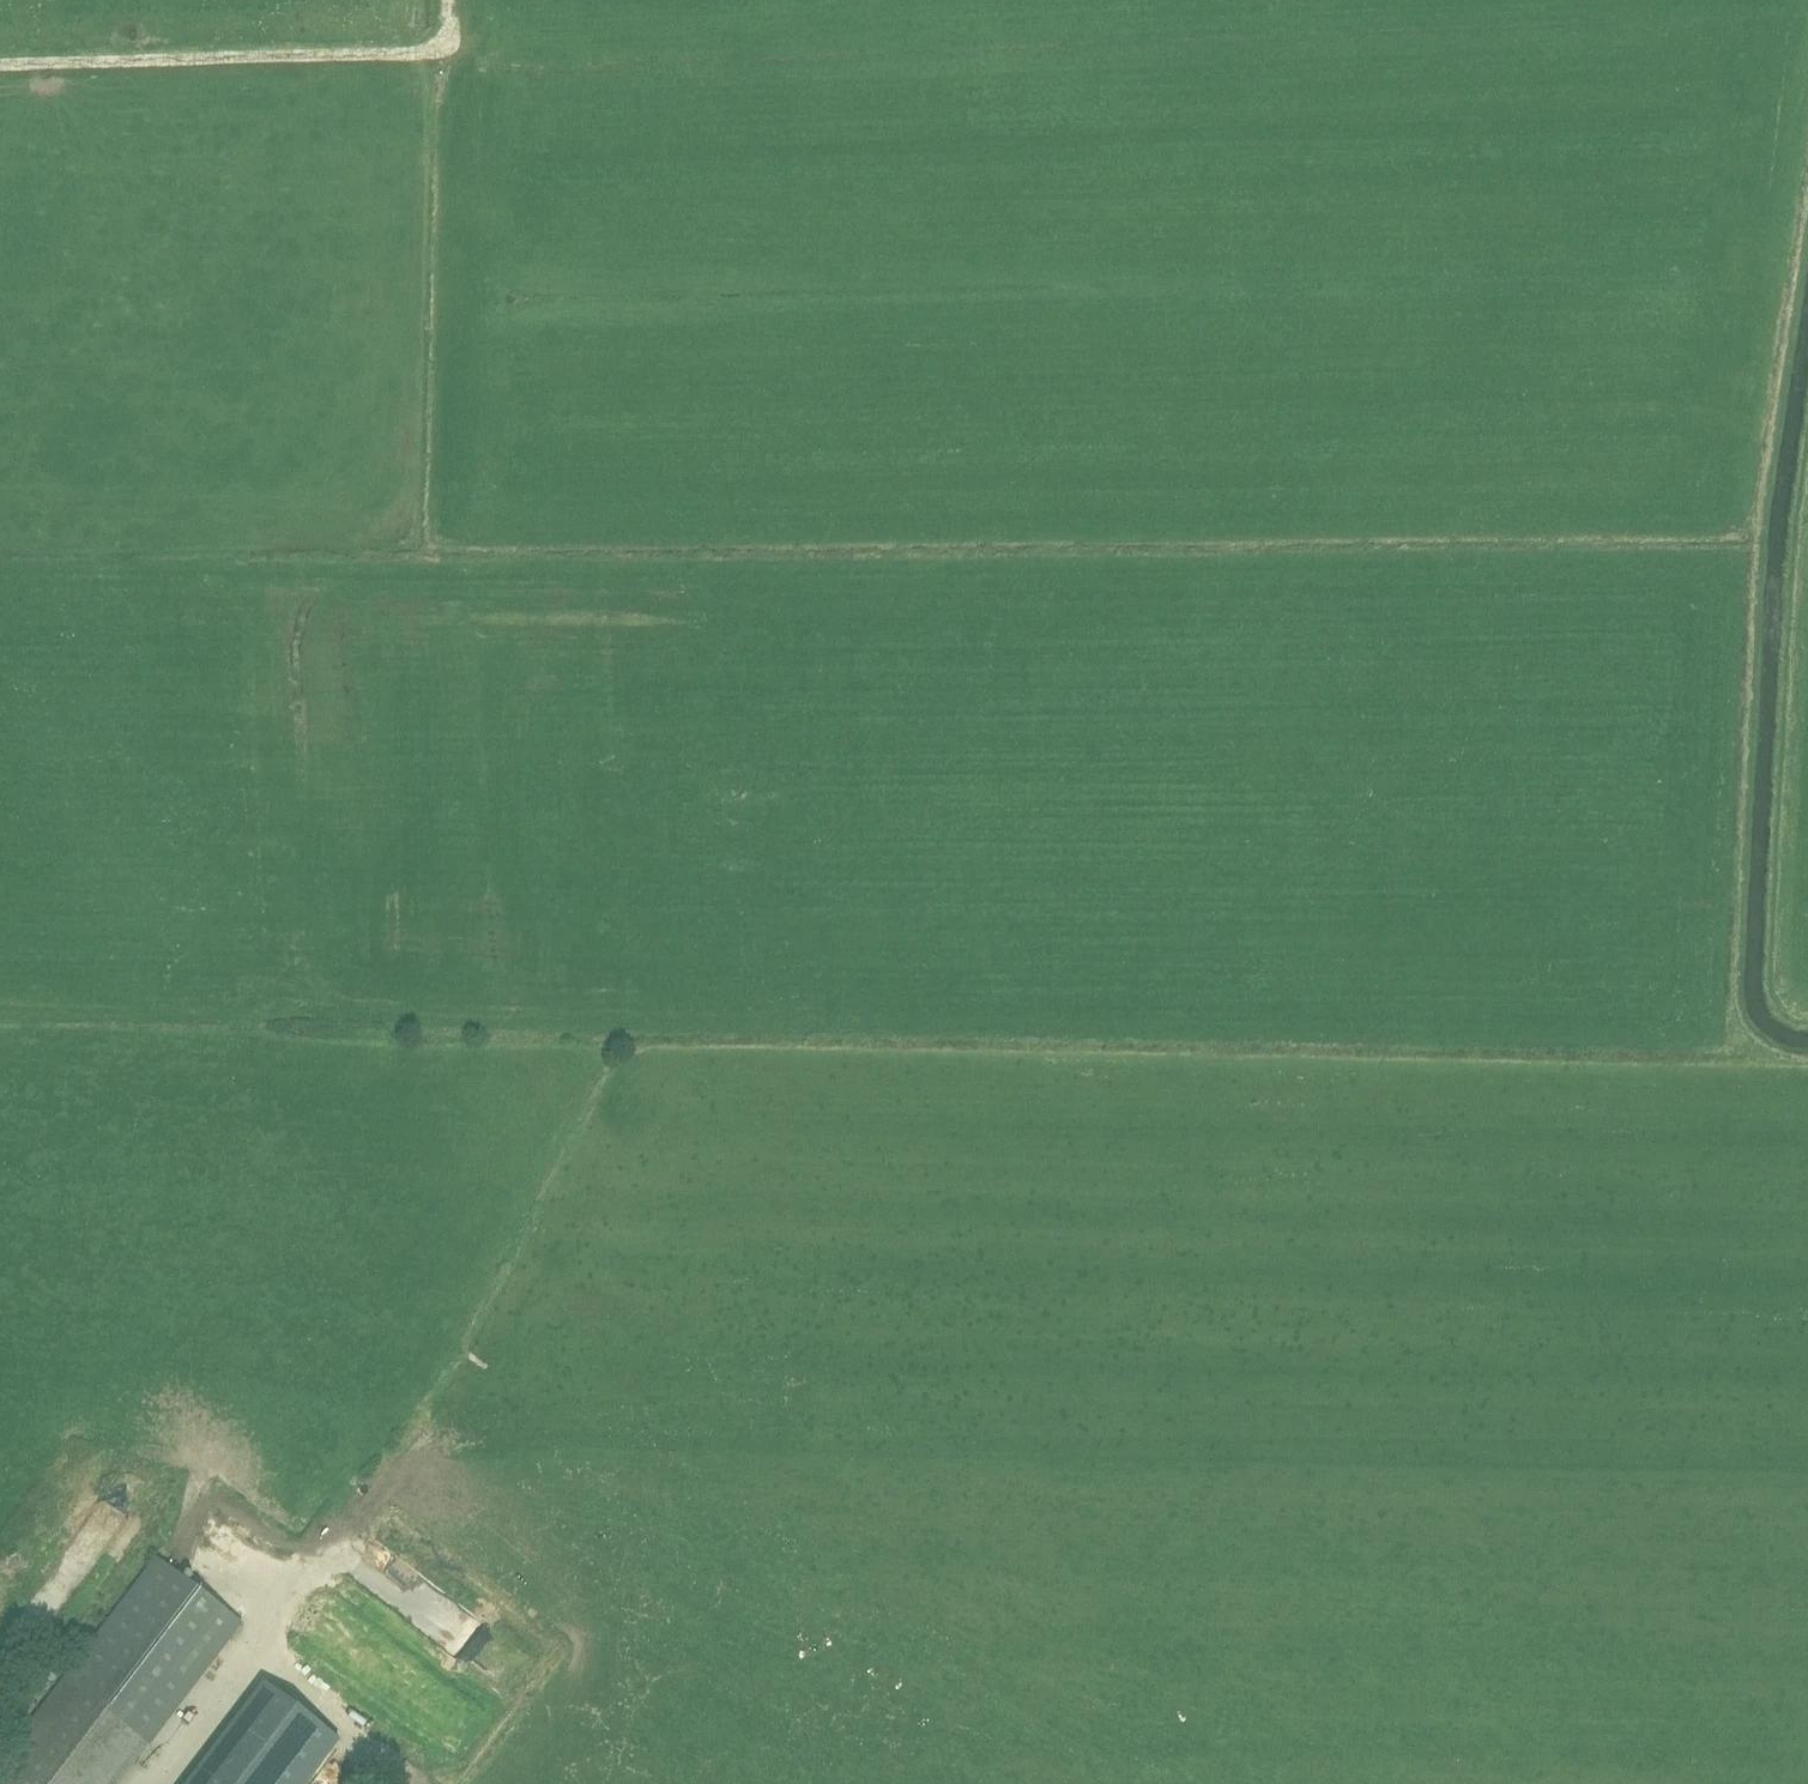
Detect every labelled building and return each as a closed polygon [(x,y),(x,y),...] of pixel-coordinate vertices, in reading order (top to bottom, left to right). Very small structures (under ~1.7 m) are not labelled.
[(365,1566),(475,1646),(501,1611),(391,1531),(365,1566)] [(66,1676),(0,1763),(0,1783),(117,1783),(235,1628),(151,1565),(66,1676)] [(488,1660),(508,1643),(496,1628),(476,1645),(488,1660)] [(210,1765),(236,1783),(306,1783),(339,1739),(271,1686),(210,1765)] [(195,1783),(236,1783),(210,1765),(195,1783)]
